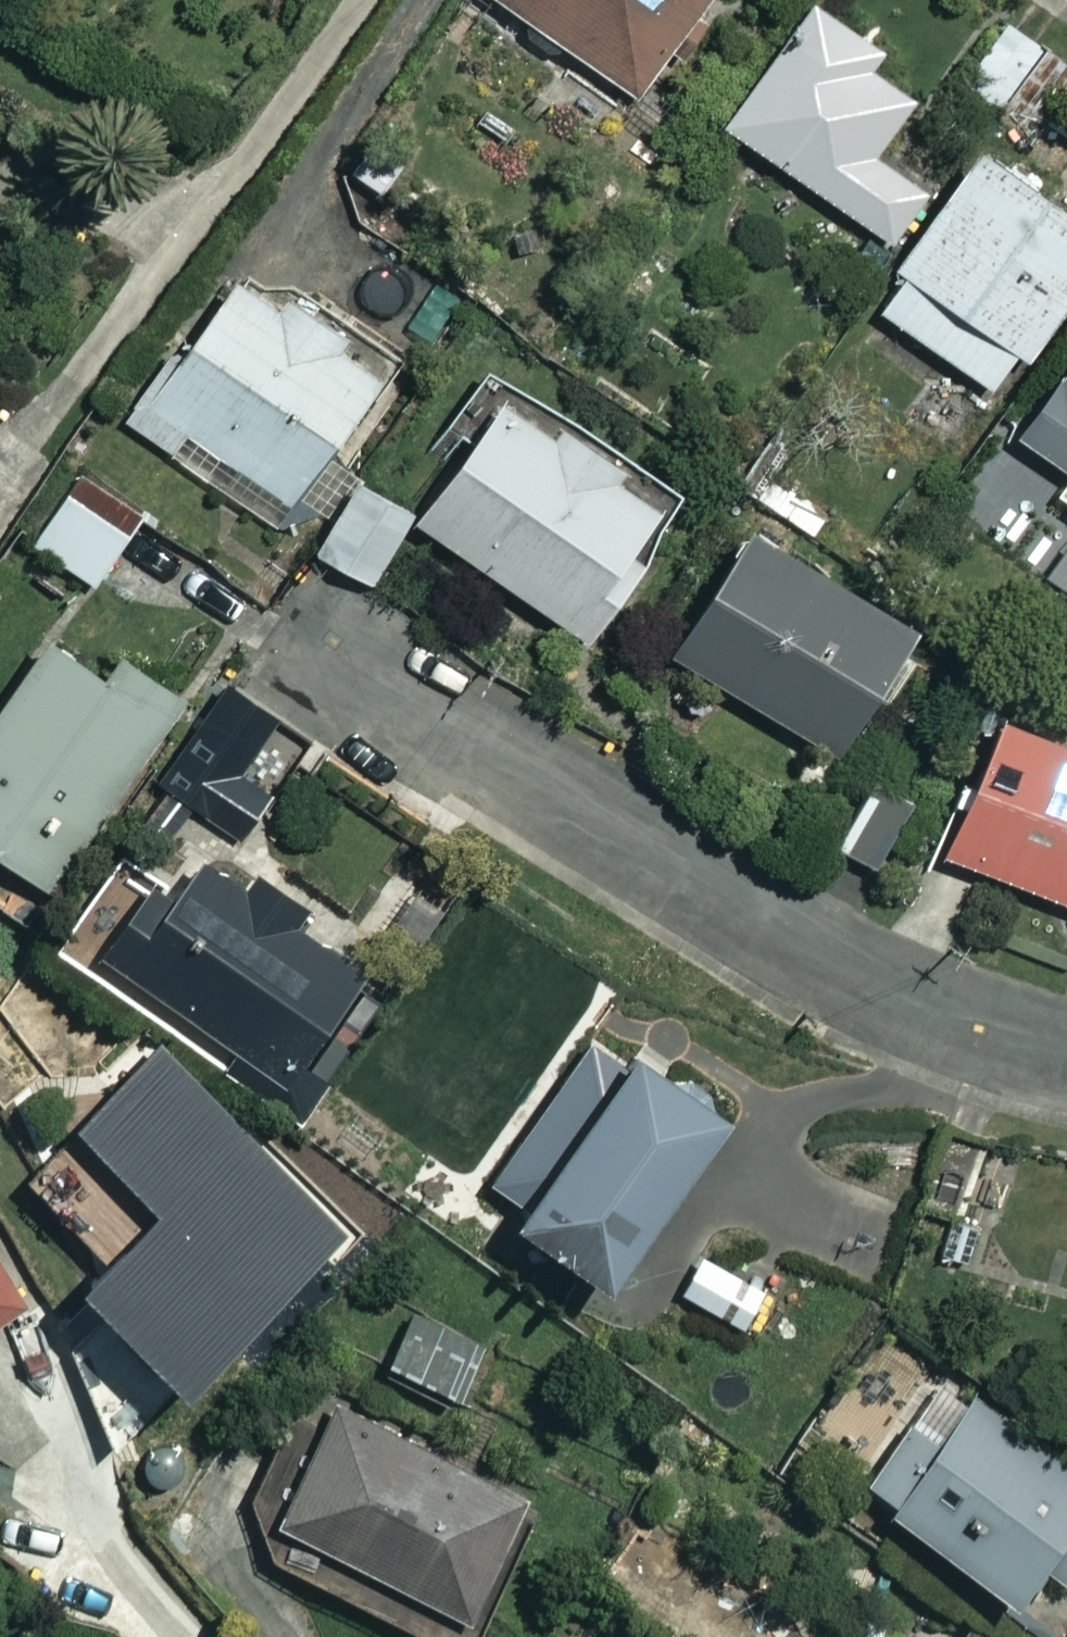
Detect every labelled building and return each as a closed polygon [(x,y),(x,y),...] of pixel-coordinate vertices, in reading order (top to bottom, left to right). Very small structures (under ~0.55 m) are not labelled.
[(632,93),(670,36),(690,49),(723,0),(494,0),(632,93)] [(810,0),(804,0),(719,122),(885,238),(920,187),(867,150),(907,94),(859,61),(872,43),(810,0)] [(1045,51),(1009,24),(966,80),(1002,108),(1045,51)] [(975,149),(869,304),(999,393),(1066,294),(1066,212),(975,149)] [(324,511),(292,487),(383,365),(284,292),(276,303),(229,269),(121,414),(298,546),(324,511)] [(1013,435),(1066,471),(1066,352),(1013,435)] [(606,475),(613,465),(547,420),(541,428),(490,393),(407,516),(583,636),(635,559),(622,551),(652,507),(606,475)] [(407,508),(353,475),(309,547),(363,580),(407,508)] [(1052,498),(1066,507),(1066,476),(1052,498)] [(126,533),(66,489),(29,538),(90,583),(126,533)] [(661,648),(826,753),(868,686),(888,699),(914,659),(893,646),(908,623),(743,518),(661,648)] [(0,696),(0,855),(44,887),(178,697),(113,652),(97,675),(42,636),(0,696)] [(187,747),(270,807),(289,780),(302,789),(329,751),(234,682),(187,747)] [(934,849),(1066,900),(1066,737),(988,707),(934,849)] [(869,862),(899,807),(860,786),(830,841),(869,862)] [(138,879),(121,867),(96,903),(85,895),(49,947),(269,1098),(357,969),(280,917),(290,903),(254,879),(247,890),(167,836),(138,879)] [(506,1213),(596,1276),(642,1209),(660,1221),(689,1180),(671,1167),(716,1104),(626,1041),(506,1213)] [(0,1257),(0,1319),(28,1302),(0,1257)] [(480,1348),(391,1305),(369,1352),(458,1395),(480,1348)] [(938,1374),(903,1423),(931,1444),(919,1461),(887,1439),(853,1486),(1006,1595),(1038,1549),(1059,1564),(1066,1552),(1066,1466),(938,1374)] [(521,1495),(334,1400),(276,1515),(463,1609),(521,1495)] [(24,1498),(0,1529),(0,1556),(38,1585),(75,1538),(24,1498)]
